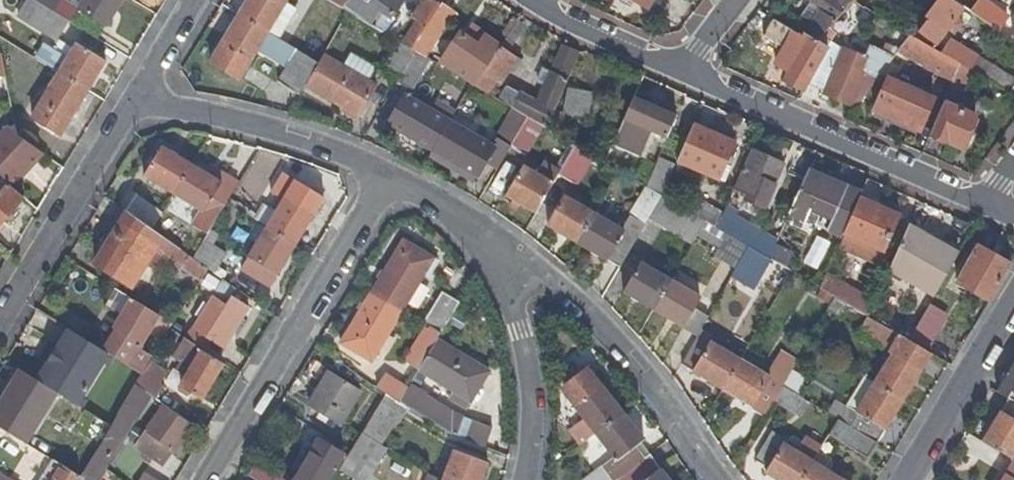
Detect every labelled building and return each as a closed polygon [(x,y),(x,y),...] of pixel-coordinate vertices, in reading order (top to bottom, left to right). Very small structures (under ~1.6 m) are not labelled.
[(54,39),(56,36),(66,20),(49,9),(34,0),(0,0),(0,5),(54,39)] [(49,9),(55,0),(34,0),(49,9)] [(120,0),(68,0),(68,1),(78,7),(78,8),(105,25),(120,0)] [(298,0),(247,0),(238,14),(266,31),(275,37),(294,7),(298,0)] [(340,8),(347,12),(369,25),(381,8),(392,16),(403,0),(347,0),(340,8)] [(400,43),(409,48),(439,4),(433,0),(422,0),(411,17),(416,20),(400,43)] [(773,18),(801,35),(810,27),(813,29),(823,34),(852,0),(812,0),(821,6),(810,24),(780,6),(773,18)] [(864,6),(856,0),(852,0),(823,34),(822,35),(830,40),(834,43),(864,6)] [(964,7),(954,0),(935,0),(924,15),(928,18),(918,31),(935,44),(949,26),(953,21),(964,7)] [(985,2),(976,16),(999,32),(1008,19),(985,2)] [(455,13),(439,3),(439,4),(409,48),(414,51),(425,58),(455,13)] [(238,77),(266,31),(238,14),(210,61),(238,77)] [(509,52),(529,22),(521,16),(500,46),(509,52)] [(810,35),(813,29),(810,27),(801,35),(773,18),(763,35),(786,48),(776,64),(789,70),(784,80),(803,88),(809,77),(827,45),(810,35)] [(463,35),(462,37),(476,46),(483,35),(470,25),(463,35)] [(810,35),(827,45),(830,40),(822,35),(823,34),(813,29),(810,35)] [(441,67),(462,37),(463,35),(457,30),(435,63),(441,67)] [(898,49),(952,79),(959,62),(942,52),(910,34),(908,36),(898,49)] [(462,37),(441,67),(470,84),(473,86),(500,46),(483,35),(476,46),(462,37)] [(56,36),(54,39),(40,62),(59,73),(75,47),(56,36)] [(942,52),(959,62),(967,67),(980,74),(1010,92),(1013,86),(1013,78),(982,57),(949,38),(942,52)] [(876,77),(860,70),(836,60),(841,48),(834,43),(830,40),(827,45),(809,77),(826,84),(823,90),(856,104),(876,77)] [(383,69),(398,78),(414,51),(409,48),(400,43),(399,42),(383,69)] [(75,47),(59,73),(87,91),(105,61),(77,44),(75,47)] [(536,100),(518,92),(510,107),(513,109),(526,117),(542,126),(544,127),(565,80),(563,79),(575,52),(560,45),(551,64),(547,73),(541,85),(538,92),(540,98),(536,100)] [(490,96),(508,69),(516,57),(509,52),(500,46),(473,86),(490,96)] [(860,70),(876,77),(883,67),(893,55),(870,46),(860,70)] [(276,81),(298,93),(303,84),(316,62),(296,49),(276,81)] [(410,90),(429,60),(425,58),(414,51),(398,78),(396,81),(410,90)] [(360,109),(375,85),(322,53),(316,62),(303,84),(340,105),(344,99),(360,109)] [(516,57),(508,69),(513,73),(521,60),(516,57)] [(952,104),(967,67),(959,62),(952,79),(943,101),(952,104)] [(541,85),(547,73),(541,70),(535,82),(541,85)] [(61,134),(87,91),(59,73),(41,103),(44,105),(35,119),(61,134)] [(934,99),(888,78),(874,110),(920,130),(934,99)] [(591,92),(565,80),(544,127),(558,135),(564,120),(576,125),(580,115),(591,119),(600,99),(590,94),(591,92)] [(506,85),(497,100),(510,107),(518,92),(506,85)] [(387,123),(431,149),(448,121),(432,111),(404,95),(387,123)] [(674,116),(631,98),(611,144),(637,155),(649,129),(665,136),(674,116)] [(340,105),(356,115),(360,109),(344,99),(340,105)] [(438,101),(432,111),(448,121),(454,111),(438,101)] [(952,104),(943,101),(929,134),(962,148),(975,114),(952,104)] [(513,109),(496,137),(510,145),(526,117),(513,109)] [(525,154),(542,126),(526,117),(510,145),(525,154)] [(476,176),(484,163),(493,148),(491,146),(448,121),(431,149),(476,176)] [(733,141),(692,123),(676,160),(717,178),(733,141)] [(0,134),(0,176),(10,185),(18,175),(26,167),(29,169),(43,154),(18,137),(16,127),(6,127),(0,134)] [(493,148),(484,163),(495,170),(510,145),(496,137),(491,146),(493,148)] [(576,184),(593,155),(575,145),(558,174),(576,184)] [(144,175),(173,193),(191,164),(161,146),(144,175)] [(783,164),(750,150),(733,186),(759,198),(767,181),(774,184),(783,164)] [(647,185),(662,192),(675,163),(660,157),(647,185)] [(200,210),(187,233),(178,247),(192,257),(209,229),(219,214),(206,206),(220,182),(191,164),(173,193),(200,210)] [(506,194),(536,212),(552,184),(523,166),(506,194)] [(29,169),(26,167),(18,175),(21,178),(29,169)] [(821,213),(846,225),(858,198),(861,192),(808,170),(789,213),(816,224),(821,213)] [(266,226),(293,243),(321,198),(281,173),(270,191),(283,199),(275,211),(262,204),(253,218),(266,226)] [(858,198),(873,204),(882,184),(867,178),(861,192),(858,198)] [(0,189),(0,223),(22,198),(1,180),(0,180),(0,186),(2,187),(0,189)] [(576,242),(619,268),(648,219),(662,196),(660,195),(646,187),(629,216),(630,216),(622,230),(593,213),(576,242)] [(135,193),(125,209),(134,216),(152,228),(161,214),(161,212),(135,193)] [(546,224),(576,242),(593,213),(563,195),(546,224)] [(648,219),(692,245),(698,234),(706,221),(688,211),(662,196),(648,219)] [(696,196),(688,211),(706,221),(715,227),(720,217),(722,211),(696,196)] [(865,244),(860,254),(878,262),(898,215),(873,204),(858,198),(846,225),(842,234),(865,244)] [(130,285),(161,235),(152,228),(134,216),(125,209),(117,222),(120,224),(95,264),(130,285)] [(187,233),(161,214),(152,228),(161,235),(178,247),(187,233)] [(734,226),(720,217),(715,227),(729,235),(734,226)] [(715,255),(735,267),(748,246),(729,235),(715,227),(706,221),(698,234),(719,247),(715,255)] [(887,270),(933,295),(937,290),(959,252),(908,224),(887,270)] [(266,286),(293,243),(266,226),(239,269),(266,286)] [(734,226),(729,235),(748,246),(767,257),(771,248),(734,226)] [(218,235),(209,229),(192,257),(209,269),(220,277),(225,269),(217,264),(224,252),(212,244),(218,235)] [(838,244),(860,254),(865,244),(842,234),(838,244)] [(402,239),(370,291),(400,309),(422,274),(426,276),(436,260),(402,239)] [(957,281),(990,300),(1011,263),(978,244),(957,281)] [(762,269),(769,258),(767,257),(748,246),(735,267),(731,276),(745,284),(757,266),(762,269)] [(623,290),(653,307),(670,280),(640,262),(623,290)] [(875,298),(826,270),(818,287),(834,296),(867,315),(875,298)] [(699,297),(670,280),(653,307),(682,325),(699,297)] [(211,302),(201,316),(186,338),(222,363),(230,352),(223,347),(231,336),(242,319),(249,307),(232,296),(237,290),(225,281),(211,302)] [(811,299),(827,309),(828,307),(834,296),(818,287),(811,299)] [(114,327),(101,349),(121,362),(141,374),(149,361),(150,359),(139,352),(151,331),(163,338),(170,327),(172,323),(114,288),(105,306),(122,316),(120,319),(125,323),(120,331),(114,327)] [(424,321),(441,331),(460,299),(443,289),(424,321)] [(369,360),(400,309),(370,291),(339,342),(369,360)] [(862,327),(868,316),(867,315),(834,296),(828,307),(862,327)] [(201,316),(211,302),(205,298),(196,312),(201,316)] [(943,319),(925,309),(908,339),(926,349),(943,319)] [(189,317),(180,311),(172,323),(170,327),(178,332),(189,317)] [(120,319),(114,327),(120,331),(125,323),(120,319)] [(242,319),(231,336),(236,340),(248,323),(242,319)] [(404,361),(418,369),(436,339),(439,333),(426,325),(404,361)] [(101,349),(65,331),(37,376),(84,409),(121,362),(101,349)] [(739,359),(696,333),(679,362),(721,387),(739,359)] [(890,354),(874,382),(902,400),(931,352),(926,349),(908,339),(899,334),(888,353),(890,354)] [(417,370),(450,390),(468,401),(470,402),(488,371),(436,339),(418,369),(417,370)] [(185,376),(180,385),(190,390),(202,398),(222,364),(200,351),(191,366),(186,363),(180,373),(185,376)] [(721,387),(733,394),(744,401),(750,404),(755,396),(760,387),(776,396),(782,385),(791,370),(775,360),(766,375),(739,359),(721,387)] [(996,391),(1006,397),(1013,401),(1013,360),(996,391)] [(167,373),(149,361),(141,374),(134,384),(150,395),(154,399),(165,386),(160,383),(167,373)] [(113,375),(132,387),(134,384),(141,374),(121,362),(113,375)] [(570,400),(596,433),(622,414),(586,369),(570,381),(570,400)] [(328,373),(307,408),(338,427),(359,392),(328,373)] [(385,376),(377,387),(385,393),(398,401),(405,389),(385,376)] [(863,376),(837,419),(877,442),(902,400),(874,382),(863,376)] [(0,401),(0,415),(12,422),(12,421),(27,395),(33,398),(37,392),(14,377),(0,401)] [(150,395),(134,384),(132,387),(119,409),(109,425),(99,442),(79,476),(76,479),(95,479),(93,479),(133,414),(137,416),(150,395)] [(187,396),(190,390),(180,385),(177,389),(187,396)] [(797,414),(806,400),(782,385),(776,396),(773,400),(797,414)] [(416,393),(407,387),(405,389),(398,401),(408,407),(416,393)] [(760,387),(755,396),(770,405),(773,400),(776,396),(760,387)] [(465,407),(468,401),(450,390),(446,395),(465,407)] [(398,423),(408,407),(398,401),(385,393),(361,432),(381,443),(394,421),(398,423)] [(426,415),(432,406),(434,404),(418,394),(411,406),(426,415)] [(739,409),(744,401),(733,394),(728,402),(739,409)] [(980,440),(1009,458),(1013,449),(1013,401),(1006,397),(980,440)] [(163,466),(192,425),(163,404),(136,442),(133,446),(143,453),(153,459),(163,466)] [(432,406),(426,415),(424,418),(448,432),(486,446),(493,426),(464,415),(462,420),(453,414),(451,418),(432,406)] [(73,425),(99,442),(109,425),(84,409),(73,425)] [(644,459),(635,448),(644,442),(622,414),(596,433),(615,457),(602,468),(603,469),(589,479),(616,479),(644,459)] [(866,459),(877,442),(837,419),(827,436),(866,459)] [(387,447),(381,443),(361,432),(350,452),(339,470),(355,479),(367,479),(387,447)] [(778,479),(800,479),(811,461),(821,446),(806,437),(796,453),(782,445),(785,440),(772,432),(755,462),(768,469),(765,473),(778,479)] [(342,453),(319,439),(295,479),(326,479),(342,453)] [(442,479),(443,479),(478,479),(484,461),(453,450),(442,479)] [(149,465),(153,459),(143,453),(140,458),(149,465)] [(649,455),(644,459),(616,479),(668,479),(649,455)] [(249,475),(257,479),(293,479),(259,459),(249,475)] [(79,476),(53,460),(40,479),(76,479),(79,476)] [(811,461),(800,479),(843,479),(811,461)]
